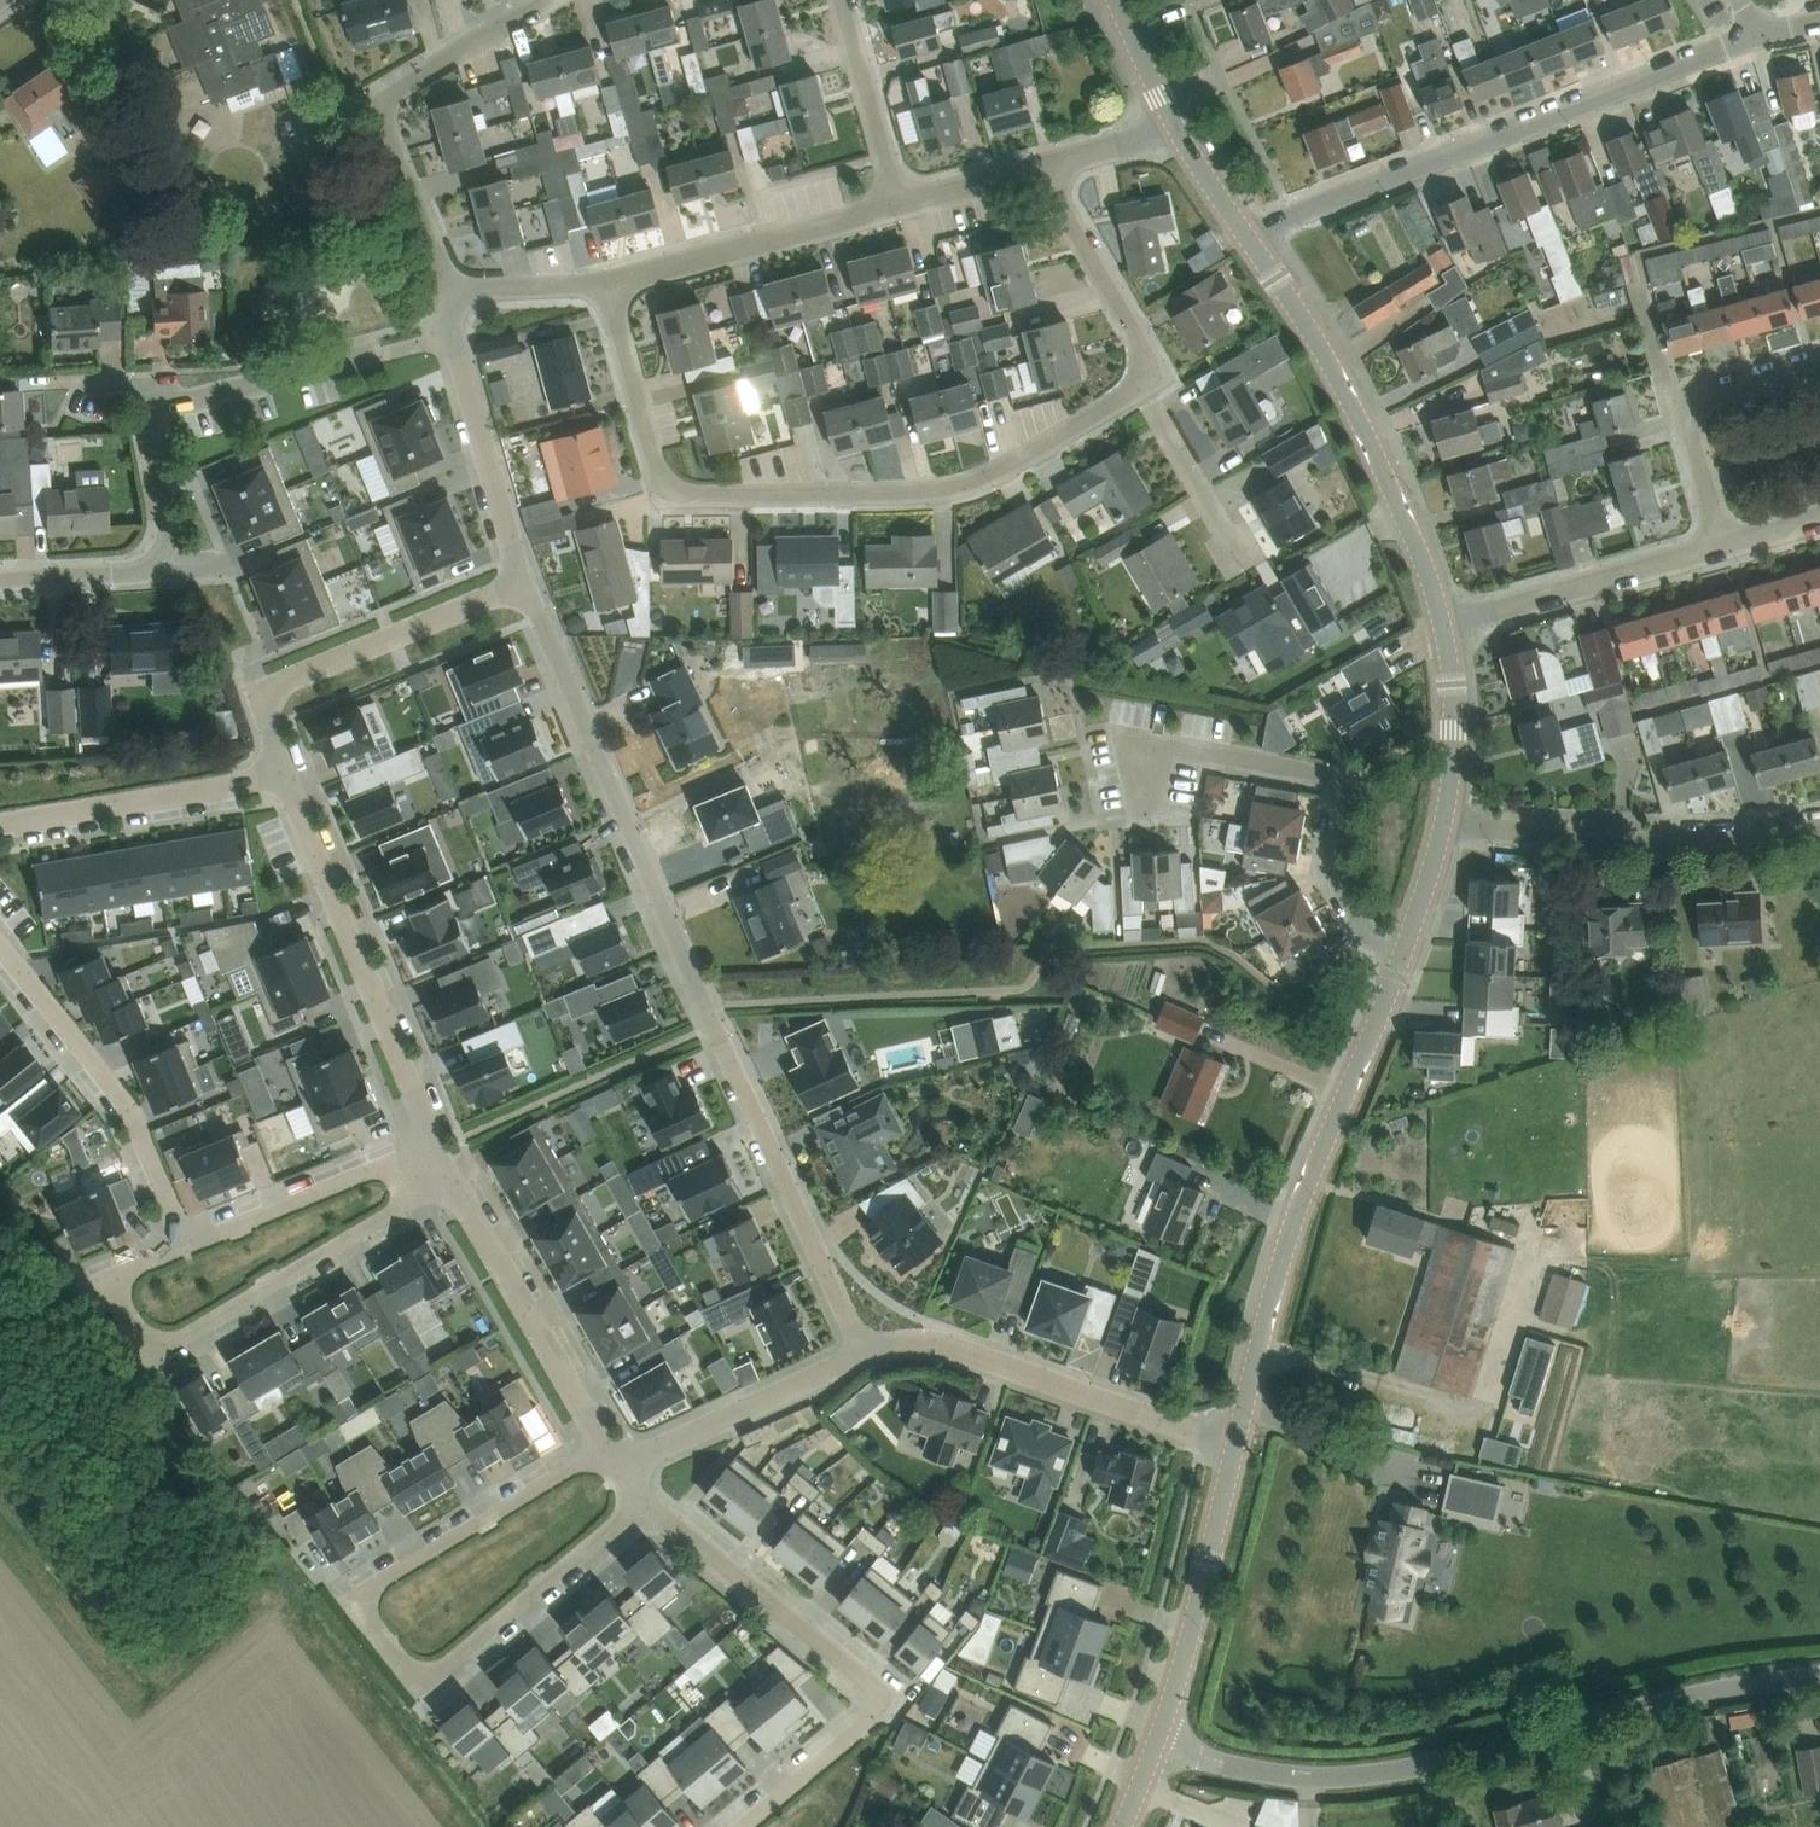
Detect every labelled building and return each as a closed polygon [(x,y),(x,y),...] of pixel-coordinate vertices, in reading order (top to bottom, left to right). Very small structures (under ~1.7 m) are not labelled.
[(173,27),(188,66),(200,62),(232,49),(223,25),(246,16),(240,0),(226,0),(228,5),(186,21),(173,27)] [(186,21),(228,5),(226,0),(178,0),(186,21)] [(200,62),(206,77),(215,100),(228,95),(234,111),(265,99),(262,91),(285,82),(274,54),(263,58),(256,40),(275,32),(263,2),(269,0),(240,0),(246,16),(223,25),(232,49),(200,62)] [(391,37),(415,31),(406,0),(356,0),(344,3),(346,13),(344,13),(345,17),(347,16),(356,47),(391,37)] [(702,20),(734,11),(731,0),(728,0),(724,1),(723,0),(713,0),(697,5),(699,14),(686,18),(696,50),(709,46),(702,20)] [(740,5),(749,36),(784,26),(776,0),(758,0),(740,5)] [(1256,3),(1234,11),(1248,47),(1271,39),(1262,16),(1306,0),(1254,0),(1256,3)] [(1331,21),(1315,30),(1323,51),(1357,37),(1382,28),(1379,20),(1371,1),(1371,0),(1358,7),(1331,21)] [(1331,21),(1358,7),(1354,0),(1320,0),(1331,21)] [(1439,11),(1434,0),(1411,0),(1418,19),(1439,11)] [(1517,19),(1537,10),(1550,5),(1548,0),(1509,0),(1517,19)] [(1648,33),(1680,20),(1672,0),(1643,0),(1636,3),(1648,33)] [(1602,16),(1614,46),(1648,33),(1636,3),(1602,16)] [(640,13),(649,47),(660,85),(674,80),(664,43),(680,38),(671,5),(640,13)] [(903,58),(926,51),(942,47),(937,33),(957,27),(952,9),(894,25),(903,58)] [(609,22),(619,56),(649,47),(640,13),(609,22)] [(1606,49),(1594,20),(1562,33),(1573,62),(1606,49)] [(966,56),(993,48),(1007,44),(1002,25),(960,37),(966,56)] [(784,26),(749,36),(758,67),(792,57),(784,26)] [(1047,33),(1045,33),(1024,39),(1007,44),(993,48),(1003,86),(985,91),(996,130),(1033,120),(1024,86),(1035,83),(1029,58),(1052,52),(1047,33)] [(1573,62),(1562,33),(1530,45),(1541,74),(1573,62)] [(1357,37),(1323,51),(1323,52),(1328,63),(1362,50),(1357,37)] [(1454,44),(1475,100),(1509,87),(1497,58),(1481,64),(1471,37),(1454,44)] [(1420,90),(1431,117),(1464,104),(1453,76),(1448,63),(1439,38),(1409,50),(1424,89),(1420,90)] [(592,45),(560,54),(570,88),(571,88),(602,79),(592,45)] [(1541,74),(1530,45),(1497,58),(1509,87),(1541,74)] [(704,78),(701,68),(696,50),(682,53),(687,72),(694,96),(708,92),(704,78)] [(1323,52),(1281,67),(1294,100),(1316,92),(1322,90),(1316,76),(1331,70),(1328,63),(1323,52)] [(570,88),(560,54),(530,62),(540,97),(556,92),(562,115),(578,111),(571,88),(570,88)] [(507,77),(482,84),(486,99),(511,92),(518,117),(533,113),(516,55),(502,59),(507,77)] [(962,57),(943,62),(952,94),(971,89),(962,57)] [(88,105),(77,89),(78,89),(58,60),(13,91),(32,119),(45,109),(53,121),(64,138),(75,131),(67,119),(88,105)] [(643,111),(630,69),(612,75),(614,83),(623,116),(640,112),(643,111)] [(1792,114),(1795,125),(1800,129),(1813,127),(1818,121),(1807,71),(1779,77),(1787,116),(1792,114)] [(726,72),(704,78),(708,92),(713,91),(730,86),(726,72)] [(817,73),(782,83),(791,114),(826,104),(817,73)] [(779,85),(776,74),(730,86),(713,91),(719,115),(732,111),(729,102),(753,95),(752,93),(779,85)] [(909,79),(911,86),(928,148),(963,138),(951,98),(935,102),(926,74),(909,79)] [(1382,89),(1389,107),(1397,130),(1415,123),(1400,82),(1382,89)] [(614,83),(602,87),(611,120),(623,116),(614,83)] [(1739,89),(1709,101),(1718,124),(1724,140),(1737,135),(1747,159),(1764,152),(1763,150),(1779,143),(1762,90),(1742,98),(1739,89)] [(484,110),(474,113),(469,98),(434,108),(442,136),(478,126),(488,123),(484,110)] [(1383,102),(1306,132),(1319,165),(1347,155),(1341,140),(1390,121),(1383,102)] [(791,114),(777,118),(781,131),(795,127),(800,145),(834,136),(826,104),(791,114)] [(640,112),(647,139),(662,135),(655,108),(643,111),(640,112)] [(1665,123),(1644,132),(1653,154),(1657,163),(1678,155),(1692,150),(1699,169),(1706,166),(1710,177),(1707,183),(1711,192),(1730,185),(1712,138),(1704,141),(1700,131),(1691,108),(1663,119),(1665,123)] [(640,112),(623,116),(611,120),(615,135),(628,131),(632,143),(647,139),(640,112)] [(1789,119),(1774,124),(1799,205),(1813,200),(1789,119)] [(751,125),(737,129),(746,161),(760,157),(755,139),(751,125)] [(487,160),(478,126),(442,136),(452,170),(487,160)] [(583,128),(553,136),(550,126),(536,130),(539,140),(543,156),(562,150),(587,143),(583,128)] [(1680,233),(1665,193),(1652,161),(1648,163),(1641,146),(1644,145),(1642,140),(1639,141),(1635,130),(1608,140),(1622,175),(1634,170),(1639,184),(1639,185),(1660,241),(1680,233)] [(499,168),(511,165),(543,156),(539,140),(495,152),(499,168)] [(590,155),(587,143),(562,150),(565,162),(570,178),(573,191),(587,188),(578,158),(590,155)] [(562,150),(543,156),(511,165),(514,176),(565,162),(562,150)] [(731,150),(700,158),(710,192),(741,183),(731,150)] [(1582,151),(1555,161),(1563,184),(1569,197),(1581,230),(1607,220),(1617,216),(1603,182),(1595,185),(1590,173),(1582,151)] [(700,158),(669,166),(679,201),(710,192),(700,158)] [(1783,158),(1769,164),(1773,174),(1786,168),(1783,158)] [(782,162),(769,166),(772,180),(786,176),(782,162)] [(1552,169),(1539,174),(1550,204),(1564,199),(1552,169)] [(1536,194),(1527,172),(1500,182),(1514,218),(1527,213),(1540,245),(1562,237),(1549,203),(1541,206),(1536,194)] [(507,178),(472,187),(480,217),(516,207),(507,178)] [(1619,215),(1618,216),(1621,223),(1633,218),(1641,215),(1626,179),(1608,186),(1619,215)] [(620,195),(630,231),(661,222),(651,186),(620,195)] [(574,193),(559,196),(568,227),(582,223),(574,193)] [(589,203),(599,240),(630,231),(620,195),(589,203)] [(1174,226),(1168,195),(1119,205),(1133,273),(1164,267),(1160,247),(1151,248),(1147,232),(1174,226)] [(1470,245),(1477,263),(1506,252),(1488,207),(1473,212),(1467,195),(1438,206),(1455,251),(1470,245)] [(1772,196),(1759,200),(1764,219),(1777,216),(1772,196)] [(525,239),(516,207),(480,217),(489,249),(525,239)] [(1811,218),(1814,232),(1819,231),(1819,216),(1811,218)] [(1811,218),(1779,226),(1783,240),(1795,237),(1814,232),(1811,218)] [(1204,248),(1186,259),(1195,273),(1225,254),(1209,229),(1197,236),(1204,248)] [(1770,229),(1738,237),(1742,251),(1774,243),(1770,229)] [(1714,258),(1742,251),(1738,237),(1710,244),(1714,258)] [(980,253),(988,281),(1029,270),(1021,241),(980,253)] [(1682,266),(1714,258),(1710,244),(1678,252),(1682,266)] [(880,253),(891,297),(920,289),(908,246),(880,253)] [(1444,247),(1430,255),(1439,270),(1453,262),(1444,247)] [(1631,252),(1620,255),(1624,271),(1627,281),(1627,282),(1640,279),(1634,251),(1631,252)] [(1685,277),(1682,266),(1678,252),(1647,260),(1653,285),(1685,277)] [(850,261),(862,305),(891,297),(880,253),(850,261)] [(1441,281),(1438,276),(1429,261),(1356,305),(1369,328),(1403,308),(1401,305),(1441,281)] [(955,264),(951,265),(950,263),(928,269),(935,295),(957,289),(955,279),(959,278),(955,264)] [(1442,272),(1447,280),(1427,293),(1437,309),(1469,285),(1456,263),(1442,272)] [(1555,272),(1551,274),(1562,303),(1585,293),(1573,266),(1555,272)] [(824,268),(796,276),(808,319),(810,327),(821,324),(819,316),(836,312),(824,268)] [(1037,299),(1029,270),(988,281),(995,310),(1037,299)] [(1180,295),(1188,308),(1176,315),(1195,348),(1207,340),(1208,342),(1213,340),(1212,338),(1229,328),(1218,310),(1236,299),(1220,271),(1180,295)] [(1756,296),(1741,300),(1733,272),(1718,276),(1726,305),(1735,337),(1765,329),(1756,296)] [(207,338),(203,275),(154,278),(155,301),(151,301),(154,337),(172,335),(173,340),(207,338)] [(808,319),(796,276),(767,284),(779,327),(808,319)] [(1819,313),(1819,278),(1795,285),(1804,318),(1819,313)] [(1705,346),(1735,337),(1726,305),(1709,309),(1703,285),(1689,289),(1696,313),(1705,346)] [(1787,287),(1756,296),(1765,329),(1796,320),(1787,287)] [(754,291),(732,296),(739,322),(761,316),(754,291)] [(1460,339),(1459,338),(1483,326),(1467,295),(1443,306),(1451,324),(1399,350),(1414,379),(1439,367),(1438,366),(1457,358),(1460,347),(1457,341),(1460,339)] [(89,299),(90,304),(48,307),(51,348),(99,345),(98,332),(120,330),(117,297),(89,299)] [(1674,355),(1705,346),(1696,313),(1679,318),(1673,297),(1658,301),(1674,355)] [(660,312),(668,341),(709,330),(701,301),(660,312)] [(922,336),(924,336),(925,342),(947,336),(942,321),(938,304),(915,310),(922,336)] [(953,318),(942,321),(947,336),(969,330),(970,331),(983,327),(977,304),(951,311),(953,318)] [(1543,336),(1529,308),(1472,336),(1487,365),(1543,336)] [(1067,319),(1026,330),(1034,361),(1075,350),(1067,319)] [(874,322),(853,327),(859,354),(880,349),(874,322)] [(983,327),(970,331),(971,338),(975,354),(994,349),(1014,344),(1008,322),(983,328),(983,327)] [(839,359),(859,354),(853,327),(832,332),(839,359)] [(709,330),(668,341),(676,370),(685,368),(689,381),(721,372),(717,358),(709,330)] [(517,332),(477,342),(482,361),(522,350),(517,332)] [(592,396),(584,366),(575,333),(536,344),(553,407),(573,402),(573,404),(579,402),(578,400),(592,396)] [(955,369),(978,364),(971,338),(949,343),(955,369)] [(791,344),(770,350),(772,358),(776,376),(798,370),(791,344)] [(1203,396),(1214,416),(1230,444),(1269,422),(1268,420),(1277,414),(1277,408),(1272,399),(1267,396),(1257,402),(1246,382),(1265,371),(1252,347),(1216,368),(1224,384),(1203,396)] [(907,349),(885,355),(892,382),(914,376),(907,349)] [(1075,350),(1034,361),(1041,388),(1082,377),(1075,350)] [(885,355),(863,361),(870,388),(892,382),(885,355)] [(776,376),(772,358),(757,362),(756,361),(745,364),(751,387),(778,380),(776,376)] [(34,364),(34,378),(58,377),(57,364),(34,364)] [(823,364),(803,369),(809,395),(829,390),(823,364)] [(1008,395),(1001,370),(981,375),(988,401),(1008,395)] [(1492,400),(1525,390),(1519,371),(1487,381),(1492,400)] [(0,375),(0,426),(22,425),(20,389),(19,389),(18,374),(0,375)] [(697,392),(705,421),(747,411),(738,381),(697,392)] [(971,384),(941,392),(950,432),(982,424),(971,384)] [(913,400),(924,439),(950,432),(941,392),(913,400)] [(1606,432),(1635,423),(1626,392),(1594,401),(1599,417),(1579,422),(1584,437),(1606,431),(1606,432)] [(804,396),(783,402),(789,428),(811,422),(804,396)] [(884,396),(853,405),(864,445),(895,437),(884,396)] [(357,409),(374,451),(435,426),(433,422),(437,420),(430,403),(426,404),(424,399),(392,412),(386,397),(357,409)] [(826,412),(831,429),(837,452),(864,445),(853,405),(826,412)] [(1445,455),(1468,448),(1483,444),(1483,443),(1503,438),(1498,419),(1478,425),(1473,408),(1435,419),(1435,421),(1436,420),(1441,440),(1446,439),(1450,452),(1444,454),(1445,455)] [(754,439),(747,411),(705,421),(713,450),(754,439)] [(1321,421),(1305,430),(1266,453),(1278,474),(1333,441),(1321,421)] [(1529,421),(1513,425),(1517,441),(1533,437),(1529,421)] [(311,423),(295,429),(302,446),(318,440),(311,423)] [(374,451),(392,494),(421,482),(415,468),(445,455),(434,429),(436,429),(435,426),(374,451)] [(616,482),(615,481),(608,453),(600,427),(560,438),(575,494),(616,482)] [(1584,437),(1544,448),(1549,464),(1584,454),(1605,448),(1610,447),(1606,432),(1606,431),(1584,437)] [(522,432),(508,436),(511,446),(525,442),(522,432)] [(15,534),(13,504),(31,502),(31,500),(29,466),(28,458),(27,442),(27,436),(0,438),(0,536),(15,534)] [(42,461),(46,440),(33,437),(28,458),(42,461)] [(216,482),(228,511),(287,487),(270,445),(241,457),(246,470),(216,482)] [(1075,513),(1104,497),(1117,520),(1151,500),(1132,468),(1130,469),(1126,462),(1128,461),(1122,450),(1060,486),(1075,513)] [(1653,484),(1644,452),(1612,461),(1621,493),(1653,484)] [(1552,476),(1557,493),(1562,510),(1574,506),(1570,507),(1567,498),(1560,500),(1558,493),(1572,489),(1568,473),(1587,467),(1584,454),(1549,464),(1552,476)] [(1460,506),(1483,499),(1496,495),(1491,481),(1514,474),(1509,456),(1451,473),(1460,506)] [(49,532),(74,531),(107,529),(104,487),(51,491),(49,462),(30,463),(32,499),(47,499),(49,532)] [(1508,507),(1523,502),(1557,493),(1552,476),(1504,490),(1508,507)] [(1289,478),(1253,499),(1279,543),(1288,537),(1289,539),(1295,535),(1294,534),(1314,522),(1289,478)] [(1653,484),(1621,493),(1629,523),(1661,514),(1653,484)] [(287,487),(228,511),(240,540),(270,528),(276,541),(305,529),(287,487)] [(1543,509),(1553,545),(1571,540),(1562,510),(1557,493),(1523,502),(1527,514),(1543,509)] [(384,506),(401,549),(460,524),(449,496),(419,508),(413,494),(384,506)] [(1051,496),(1040,502),(1052,522),(1062,516),(1051,496)] [(557,497),(523,506),(522,507),(527,525),(562,515),(557,497)] [(1602,498),(1574,506),(1562,510),(1571,540),(1610,528),(1602,498)] [(341,503),(330,508),(335,519),(346,515),(341,503)] [(983,562),(995,583),(1056,547),(1030,503),(1010,515),(1012,519),(1004,524),(1001,520),(971,537),(985,561),(983,562)] [(1521,516),(1511,519),(1508,507),(1494,511),(1497,521),(1467,530),(1477,567),(1512,557),(1507,536),(1525,531),(1521,516)] [(562,515),(527,525),(534,543),(557,538),(555,532),(578,526),(574,512),(562,515)] [(358,514),(347,518),(352,529),(362,524),(358,514)] [(616,520),(606,523),(606,521),(600,522),(601,524),(578,530),(599,609),(633,599),(637,614),(628,617),(633,633),(651,633),(650,550),(633,550),(633,552),(625,554),(616,520)] [(472,552),(460,524),(401,549),(419,591),(448,579),(442,564),(472,552)] [(1138,525),(1096,549),(1104,563),(1146,539),(1138,525)] [(1167,599),(1175,613),(1176,614),(1190,606),(1181,591),(1198,581),(1170,533),(1128,557),(1156,605),(1167,599)] [(934,535),(912,535),(896,536),(896,545),(869,546),(869,560),(866,560),(867,587),(937,585),(936,545),(934,545),(934,535)] [(254,574),(266,603),(325,579),(308,537),(279,549),(285,562),(254,574)] [(780,543),(758,544),(759,590),(784,590),(784,582),(814,582),(814,592),(817,599),(822,603),(828,605),(839,605),(839,622),(856,622),(855,588),(855,564),(839,564),(838,543),(817,543),(818,545),(810,545),(810,543),(805,543),(805,537),(780,538),(780,543)] [(971,538),(957,546),(965,560),(979,553),(971,538)] [(732,581),(732,563),(732,539),(710,539),(710,542),(693,542),(693,544),(686,544),(686,539),(664,540),(665,582),(732,581)] [(1341,629),(1335,618),(1336,617),(1306,565),(1283,578),(1289,588),(1320,641),(1341,629)] [(1808,569),(1818,603),(1819,612),(1819,566),(1808,569)] [(1808,569),(1778,578),(1788,611),(1818,603),(1808,569)] [(1788,611),(1778,578),(1747,587),(1754,610),(1757,620),(1788,611)] [(308,619),(314,633),(343,621),(325,579),(266,603),(278,632),(308,619)] [(1320,641),(1289,588),(1287,588),(1290,592),(1276,600),(1269,588),(1268,589),(1269,590),(1239,608),(1238,606),(1219,617),(1240,654),(1255,645),(1270,671),(1305,650),(1320,641)] [(1717,632),(1731,628),(1737,652),(1755,647),(1739,589),(1707,598),(1716,632),(1717,632)] [(957,590),(934,590),(935,630),(936,630),(955,630),(957,630),(957,590)] [(733,635),(753,634),(752,592),(732,593),(733,635)] [(1707,598),(1677,606),(1686,640),(1703,635),(1709,657),(1712,656),(1718,675),(1697,681),(1699,689),(1700,689),(1701,695),(1731,687),(1727,673),(1729,672),(1717,632),(1716,632),(1707,598)] [(1175,613),(1170,615),(1181,634),(1212,616),(1203,600),(1190,607),(1190,606),(1176,614),(1175,613)] [(1646,615),(1656,649),(1686,640),(1677,606),(1646,615)] [(575,613),(567,618),(567,628),(576,632),(584,627),(584,618),(575,613)] [(1646,615),(1616,624),(1626,657),(1656,649),(1646,615)] [(863,620),(863,626),(868,630),(873,627),(874,621),(869,618),(863,620)] [(113,671),(176,667),(173,628),(149,629),(149,632),(140,633),(139,630),(136,630),(136,625),(111,626),(113,671)] [(1590,630),(1591,631),(1579,634),(1589,670),(1594,686),(1621,678),(1607,625),(1590,630)] [(1156,630),(1128,647),(1139,666),(1167,649),(1156,630)] [(0,634),(1,639),(0,639),(0,680),(39,677),(36,631),(0,634)] [(671,637),(680,656),(687,653),(678,634),(671,637)] [(523,679),(517,663),(521,661),(515,645),(510,647),(509,645),(462,664),(473,691),(460,697),(469,720),(510,704),(520,700),(513,683),(523,679)] [(1383,723),(1386,728),(1402,719),(1381,683),(1396,675),(1379,646),(1341,667),(1356,694),(1331,709),(1353,747),(1374,735),(1371,730),(1383,723)] [(1799,652),(1803,666),(1819,661),(1819,646),(1800,652),(1799,652)] [(1537,647),(1503,656),(1503,658),(1506,657),(1509,669),(1507,670),(1513,693),(1536,687),(1540,701),(1535,702),(1536,703),(1552,698),(1551,698),(1570,692),(1594,686),(1589,670),(1566,677),(1561,660),(1559,656),(1556,653),(1551,650),(1546,649),(1541,649),(1538,650),(1537,647)] [(1803,666),(1799,652),(1767,661),(1772,675),(1803,666)] [(1729,672),(1727,673),(1731,687),(1764,677),(1759,663),(1729,672)] [(671,738),(666,741),(678,766),(720,746),(695,694),(699,692),(686,664),(652,681),(664,707),(657,711),(671,738)] [(1809,671),(1819,705),(1819,668),(1809,671)] [(1805,709),(1819,705),(1809,671),(1795,675),(1805,709)] [(1696,677),(1666,685),(1669,698),(1699,689),(1697,681),(1696,681),(1696,677)] [(1631,722),(1625,699),(1620,681),(1585,690),(1591,709),(1599,707),(1607,736),(1633,729),(1633,727),(1640,725),(1639,719),(1631,722)] [(78,685),(81,735),(114,732),(110,683),(78,685)] [(997,711),(1001,726),(1045,717),(1040,695),(1029,698),(1026,684),(962,697),(964,709),(980,705),(981,713),(997,711)] [(1666,685),(1636,694),(1639,706),(1669,698),(1666,685)] [(46,688),(49,732),(77,730),(74,686),(46,688)] [(1724,695),(1734,729),(1749,725),(1740,691),(1724,695)] [(1721,733),(1734,729),(1724,695),(1713,698),(1721,733)] [(1540,717),(1521,722),(1531,757),(1564,748),(1567,757),(1600,747),(1593,722),(1561,731),(1552,698),(1536,703),(1540,717)] [(360,704),(312,724),(322,748),(324,748),(331,763),(336,761),(342,776),(391,755),(383,736),(375,739),(360,704)] [(549,756),(534,717),(518,724),(510,704),(469,720),(459,724),(471,753),(486,747),(498,777),(549,756)] [(1654,715),(1639,719),(1640,725),(1649,754),(1664,749),(1654,715)] [(1049,739),(1045,717),(1001,726),(1004,741),(988,746),(992,764),(1040,754),(1038,741),(1049,739)] [(973,720),(961,723),(963,732),(975,730),(973,720)] [(452,728),(434,735),(440,750),(458,742),(452,728)] [(1815,735),(1784,744),(1793,776),(1819,769),(1819,755),(1815,735)] [(816,738),(804,741),(807,752),(818,750),(816,738)] [(1678,752),(1701,751),(1700,738),(1678,739),(1678,752)] [(1762,785),(1793,776),(1784,744),(1753,753),(1762,785)] [(391,755),(342,776),(351,797),(347,798),(362,836),(405,819),(390,784),(427,769),(417,745),(391,755)] [(1695,756),(1705,790),(1736,781),(1726,748),(1695,756)] [(439,751),(425,756),(432,775),(447,769),(439,751)] [(973,751),(962,754),(965,769),(977,767),(973,751)] [(1055,764),(1043,766),(1040,754),(992,764),(995,781),(1012,780),(1015,795),(1059,786),(1055,764)] [(1664,765),(1674,799),(1705,790),(1695,756),(1664,765)] [(793,779),(817,774),(815,763),(791,768),(793,779)] [(980,783),(977,767),(965,769),(969,785),(980,783)] [(538,771),(488,791),(493,804),(500,821),(509,844),(528,836),(529,837),(575,819),(559,781),(557,782),(544,787),(538,771)] [(1209,774),(1205,791),(1222,794),(1225,777),(1209,774)] [(1255,799),(1250,822),(1250,824),(1302,834),(1305,816),(1307,808),(1298,806),(1300,791),(1258,784),(1255,799)] [(1055,823),(1052,810),(1064,807),(1059,786),(1015,795),(1018,810),(1002,815),(1003,822),(988,825),(991,836),(1055,823)] [(701,813),(697,815),(703,828),(706,826),(714,843),(744,831),(748,840),(749,840),(755,854),(754,854),(755,857),(802,838),(787,802),(759,814),(749,789),(700,810),(701,813)] [(391,859),(378,864),(387,884),(382,886),(389,902),(393,900),(395,903),(442,883),(431,856),(444,851),(432,822),(384,842),(391,859)] [(1297,860),(1302,834),(1250,824),(1242,866),(1285,873),(1288,859),(1297,860)] [(215,834),(224,886),(255,880),(246,828),(215,834)] [(194,891),(224,886),(215,834),(185,839),(194,891)] [(1086,853),(1068,839),(1061,849),(1051,841),(1050,834),(1004,844),(1008,864),(1031,859),(1045,870),(1040,875),(1058,889),(1086,853)] [(154,844),(163,896),(194,891),(185,839),(154,844)] [(579,840),(515,866),(524,889),(548,879),(560,907),(605,888),(604,885),(608,883),(596,854),(591,856),(589,851),(584,853),(579,840)] [(133,901),(163,896),(154,844),(124,849),(133,901)] [(124,849),(94,854),(103,906),(133,901),(124,849)] [(1179,862),(1179,849),(1157,851),(1159,896),(1176,895),(1177,911),(1196,909),(1194,861),(1179,862)] [(795,850),(791,851),(773,859),(764,862),(771,878),(793,869),(802,865),(795,850)] [(1159,896),(1157,851),(1135,852),(1135,864),(1122,865),(1124,914),(1143,913),(1144,897),(1159,896)] [(1103,866),(1086,853),(1058,889),(1076,902),(1080,897),(1093,907),(1095,930),(1115,929),(1113,883),(1106,883),(1096,876),(1103,866)] [(73,911),(103,906),(94,854),(64,859),(73,911)] [(34,865),(42,917),(73,911),(64,859),(34,865)] [(1222,887),(1226,869),(1201,865),(1202,890),(1222,887)] [(484,875),(471,881),(473,885),(482,905),(495,899),(484,875)] [(737,898),(746,920),(761,955),(783,946),(783,948),(788,946),(787,944),(804,937),(788,897),(794,894),(787,877),(737,898)] [(1494,912),(1493,926),(1525,928),(1526,913),(1520,912),(1521,880),(1471,877),(1469,911),(1494,912)] [(1286,879),(1249,900),(1270,936),(1315,910),(1306,894),(1302,887),(1294,892),(1286,879)] [(1761,941),(1760,915),(1759,891),(1737,892),(1737,901),(1700,903),(1702,944),(1761,941)] [(419,931),(404,937),(417,969),(471,947),(458,915),(456,915),(448,897),(411,912),(419,931)] [(258,899),(242,901),(244,913),(260,911),(258,899)] [(530,931),(524,933),(533,956),(574,939),(589,974),(633,956),(618,919),(612,921),(604,900),(530,931)] [(212,906),(196,909),(198,921),(214,919),(212,906)] [(1654,953),(1653,943),(1652,909),(1630,910),(1631,914),(1622,914),(1622,906),(1590,908),(1591,930),(1586,931),(1587,952),(1594,952),(1596,956),(1612,956),(1613,951),(1633,950),(1633,954),(1640,958),(1648,958),(1654,953)] [(196,909),(180,912),(183,924),(198,921),(196,909)] [(1331,957),(1320,938),(1328,933),(1315,910),(1270,936),(1298,986),(1331,957)] [(153,917),(137,919),(139,931),(155,929),(153,917)] [(524,918),(510,924),(516,937),(524,933),(530,931),(524,918)] [(137,919),(122,922),(124,934),(139,931),(137,919)] [(270,933),(262,936),(255,919),(205,929),(222,970),(248,959),(261,989),(320,965),(318,960),(322,959),(315,940),(310,941),(307,934),(276,947),(270,933)] [(1179,925),(1181,936),(1197,935),(1197,924),(1179,925)] [(1524,944),(1525,928),(1493,926),(1492,941),(1467,939),(1465,971),(1516,974),(1518,944),(1524,944)] [(93,927),(77,929),(79,942),(95,939),(93,927)] [(1143,938),(1143,927),(1125,928),(1126,939),(1143,938)] [(77,929),(61,932),(63,944),(79,942),(77,929)] [(826,935),(813,940),(821,958),(833,952),(826,935)] [(173,936),(162,941),(168,956),(180,951),(173,936)] [(516,939),(503,944),(511,963),(524,958),(516,939)] [(73,997),(79,994),(98,987),(97,984),(113,977),(103,954),(62,971),(73,997)] [(445,991),(429,997),(444,1035),(491,1015),(482,994),(503,985),(490,955),(439,977),(445,991)] [(190,958),(179,963),(185,978),(197,973),(190,958)] [(261,989),(278,1033),(306,1021),(300,1007),(332,994),(320,965),(261,989)] [(1156,970),(1149,990),(1160,994),(1166,974),(1156,970)] [(1488,1005),(1488,1020),(1520,1022),(1521,1005),(1514,1005),(1516,974),(1465,971),(1464,1003),(1488,1005)] [(98,987),(79,994),(90,1019),(97,1016),(114,1009),(113,1006),(131,999),(136,997),(125,972),(120,974),(113,977),(97,984),(98,987)] [(598,987),(595,981),(543,1002),(550,1017),(570,1009),(574,1017),(603,1006),(617,1040),(660,1023),(645,986),(640,988),(634,972),(598,987)] [(1761,973),(1745,979),(1752,996),(1768,989),(1761,973)] [(114,1009),(97,1016),(107,1041),(149,1024),(138,996),(131,999),(113,1006),(114,1009)] [(207,997),(195,1002),(201,1017),(213,1012),(207,997)] [(1205,1014),(1166,998),(1155,1025),(1195,1042),(1205,1014)] [(1591,1000),(1580,1014),(1601,1029),(1611,1014),(1609,1005),(1600,999),(1591,1000)] [(1549,1006),(1548,1021),(1565,1021),(1566,1007),(1549,1006)] [(1071,1011),(1061,1033),(1072,1039),(1082,1016),(1071,1011)] [(213,1012),(201,1017),(207,1032),(219,1027),(213,1012)] [(237,1012),(218,1019),(227,1040),(236,1061),(254,1053),(245,1032),(237,1012)] [(10,1025),(0,1013),(0,1033),(10,1025)] [(1015,1013),(994,1018),(993,1014),(972,1019),(980,1054),(1022,1045),(1015,1013)] [(802,1064),(793,1068),(802,1087),(800,1090),(805,1100),(808,1102),(811,1107),(859,1085),(842,1046),(839,1047),(826,1018),(789,1035),(802,1064)] [(473,1060),(457,1067),(470,1101),(476,1099),(478,1103),(498,1095),(496,1091),(517,1082),(505,1051),(527,1043),(517,1019),(465,1040),(473,1060)] [(1519,1037),(1520,1022),(1488,1020),(1487,1035),(1519,1037)] [(1551,1026),(1550,1048),(1564,1049),(1565,1027),(1551,1026)] [(1416,1029),(1414,1062),(1429,1063),(1429,1077),(1456,1079),(1456,1065),(1462,1065),(1464,1032),(1416,1029)] [(137,1060),(147,1086),(190,1068),(199,1065),(188,1039),(137,1060)] [(43,1068),(21,1040),(0,1058),(0,1102),(43,1068)] [(1047,1043),(1018,1050),(1019,1074),(1034,1075),(1047,1043)] [(287,1058),(305,1100),(304,1100),(304,1102),(367,1076),(366,1075),(365,1075),(353,1047),(322,1060),(317,1046),(287,1058)] [(1228,1065),(1185,1046),(1163,1103),(1178,1109),(1177,1111),(1182,1112),(1183,1111),(1199,1118),(1212,1086),(1218,1089),(1228,1065)] [(190,1068),(147,1086),(157,1110),(200,1093),(205,1091),(195,1066),(190,1068)] [(260,1069),(242,1076),(248,1090),(265,1083),(260,1069)] [(647,1111),(663,1146),(712,1123),(695,1088),(684,1093),(673,1070),(643,1084),(653,1108),(647,1111)] [(239,1076),(227,1081),(233,1096),(245,1091),(239,1076)] [(379,1106),(367,1076),(304,1102),(322,1146),(351,1134),(345,1120),(379,1106)] [(0,1111),(0,1133),(10,1126),(28,1150),(78,1111),(58,1085),(53,1089),(35,1103),(25,1091),(0,1111)] [(615,1086),(581,1101),(589,1115),(604,1109),(622,1101),(615,1086)] [(1579,1090),(1565,1091),(1566,1106),(1580,1105),(1579,1090)] [(1028,1091),(1023,1105),(1039,1112),(1045,1099),(1028,1091)] [(845,1167),(854,1185),(895,1165),(884,1142),(905,1131),(888,1093),(845,1113),(847,1118),(823,1130),(822,1129),(821,1130),(822,1131),(839,1165),(845,1167)] [(591,1121),(576,1130),(583,1143),(599,1134),(591,1121)] [(558,1157),(538,1122),(511,1137),(518,1149),(495,1163),(508,1186),(558,1157)] [(71,1126),(59,1136),(66,1146),(79,1135),(71,1126)] [(253,1175),(241,1147),(250,1144),(244,1130),(211,1143),(209,1144),(226,1186),(253,1175)] [(184,1148),(182,1143),(166,1149),(178,1178),(193,1173),(202,1196),(226,1186),(209,1144),(211,1143),(209,1138),(184,1148)] [(688,1169),(679,1149),(623,1175),(635,1195),(672,1178),(691,1218),(743,1194),(724,1152),(688,1169)] [(1143,1225),(1159,1231),(1181,1241),(1195,1208),(1197,1209),(1204,1192),(1185,1184),(1193,1166),(1157,1151),(1147,1175),(1162,1182),(1143,1225)] [(558,1157),(508,1186),(521,1209),(545,1196),(553,1209),(579,1194),(558,1157)] [(909,1175),(881,1190),(860,1202),(873,1219),(866,1225),(878,1241),(876,1242),(878,1245),(881,1243),(888,1252),(885,1254),(887,1256),(889,1254),(903,1272),(945,1240),(919,1205),(927,1200),(909,1175)] [(5,1198),(8,1196),(15,1190),(5,1178),(0,1182),(0,1191),(5,1198)] [(86,1193),(105,1237),(128,1227),(110,1183),(86,1193)] [(86,1193),(82,1184),(56,1195),(77,1247),(100,1237),(101,1239),(105,1237),(86,1193)] [(561,1223),(537,1237),(551,1261),(601,1232),(579,1194),(553,1209),(561,1223)] [(635,1197),(621,1205),(627,1216),(641,1208),(635,1197)] [(1561,1225),(1577,1229),(1585,1202),(1568,1197),(1561,1225)] [(1396,1372),(1419,1379),(1469,1394),(1514,1249),(1441,1227),(1438,1224),(1381,1205),(1370,1239),(1411,1252),(1415,1240),(1435,1246),(1396,1372)] [(753,1215),(704,1238),(714,1261),(726,1256),(738,1282),(776,1265),(753,1215)] [(654,1230),(639,1238),(648,1253),(662,1244),(661,1243),(654,1230)] [(601,1232),(551,1261),(564,1284),(589,1270),(597,1284),(622,1269),(601,1232)] [(1113,1237),(1108,1252),(1123,1257),(1128,1242),(1113,1237)] [(403,1254),(405,1256),(427,1293),(432,1302),(456,1287),(459,1292),(472,1283),(473,1283),(456,1256),(444,1263),(439,1254),(438,1254),(429,1239),(421,1244),(418,1240),(404,1248),(407,1252),(403,1254)] [(1017,1244),(1009,1265),(970,1251),(953,1299),(997,1314),(1000,1306),(1018,1313),(1039,1253),(1017,1244)] [(427,1293),(405,1256),(403,1257),(401,1253),(387,1261),(389,1265),(381,1270),(403,1308),(427,1293)] [(605,1297),(580,1311),(594,1335),(643,1307),(622,1269),(597,1284),(605,1297)] [(1574,1327),(1586,1287),(1588,1280),(1554,1271),(1540,1317),(1574,1327)] [(1046,1276),(1037,1303),(1029,1325),(1034,1327),(1033,1331),(1046,1336),(1047,1332),(1074,1342),(1080,1327),(1086,1329),(1084,1332),(1101,1338),(1118,1292),(1088,1282),(1085,1290),(1046,1276)] [(769,1296),(762,1281),(701,1309),(706,1319),(713,1331),(755,1312),(776,1357),(811,1341),(787,1288),(769,1296)] [(376,1291),(364,1299),(356,1285),(347,1290),(345,1287),(330,1295),(333,1299),(331,1300),(353,1337),(376,1323),(386,1339),(400,1331),(376,1291)] [(1147,1300),(1124,1292),(1104,1347),(1124,1354),(1121,1363),(1140,1370),(1139,1373),(1155,1379),(1157,1376),(1162,1377),(1164,1372),(1168,1373),(1173,1357),(1170,1356),(1181,1323),(1143,1309),(1147,1300)] [(305,1343),(315,1360),(320,1369),(325,1375),(338,1367),(329,1352),(353,1337),(331,1300),(329,1301),(326,1297),(312,1306),(315,1310),(306,1315),(318,1335),(305,1343)] [(643,1307),(594,1335),(607,1359),(632,1345),(639,1357),(664,1342),(643,1307)] [(700,1307),(687,1314),(694,1326),(706,1319),(701,1309),(700,1307)] [(305,1343),(293,1350),(281,1330),(272,1335),(270,1331),(256,1339),(258,1343),(256,1344),(278,1382),(302,1368),(308,1377),(320,1369),(315,1360),(305,1343)] [(487,1335),(460,1353),(470,1368),(497,1350),(487,1335)] [(1527,1335),(1509,1392),(1512,1392),(1523,1396),(1519,1410),(1534,1415),(1556,1344),(1530,1336),(1527,1335)] [(647,1372),(623,1385),(630,1399),(627,1400),(636,1417),(641,1414),(642,1417),(645,1415),(647,1419),(664,1410),(661,1404),(684,1392),(673,1371),(691,1361),(678,1336),(639,1357),(647,1372)] [(254,1396),(278,1382),(256,1344),(254,1346),(252,1342),(238,1350),(240,1354),(231,1359),(245,1382),(232,1389),(248,1417),(262,1408),(254,1396)] [(425,1350),(415,1356),(424,1372),(435,1366),(425,1350)] [(424,1372),(415,1356),(404,1362),(414,1379),(424,1372)] [(248,1417),(232,1389),(220,1397),(214,1387),(205,1372),(196,1377),(194,1373),(180,1382),(182,1385),(179,1387),(204,1429),(228,1414),(234,1425),(248,1417)] [(523,1424),(517,1414),(533,1404),(517,1377),(490,1393),(496,1404),(481,1412),(482,1415),(505,1452),(506,1454),(509,1453),(511,1456),(525,1448),(523,1444),(532,1439),(522,1424),(523,1424)] [(871,1380),(831,1413),(845,1430),(885,1397),(871,1380)] [(946,1392),(944,1396),(922,1389),(909,1426),(929,1433),(923,1452),(955,1464),(961,1446),(976,1451),(989,1412),(973,1406),(975,1402),(958,1396),(946,1392)] [(350,1394),(340,1401),(349,1417),(360,1410),(350,1394)] [(833,1401),(830,1395),(821,1401),(824,1405),(833,1401)] [(480,1467),(505,1452),(482,1415),(468,1423),(447,1398),(429,1409),(460,1460),(472,1453),(480,1467)] [(349,1417),(340,1401),(329,1407),(339,1423),(349,1417)] [(447,1468),(460,1460),(429,1409),(411,1419),(423,1450),(408,1459),(431,1496),(456,1482),(447,1468)] [(294,1459),(333,1438),(320,1413),(281,1434),(294,1459)] [(996,1472),(1006,1475),(1013,1468),(1030,1474),(1021,1499),(1044,1507),(1053,1482),(1057,1483),(1072,1439),(1048,1430),(1050,1425),(1035,1420),(1033,1425),(1008,1417),(993,1461),(995,1462),(996,1472)] [(747,1446),(763,1439),(758,1427),(742,1434),(747,1446)] [(290,1451),(279,1433),(265,1442),(275,1459),(290,1451)] [(1485,1435),(1479,1455),(1500,1461),(1506,1441),(1485,1435)] [(406,1511),(431,1496),(408,1459),(394,1467),(372,1443),(354,1453),(385,1505),(398,1497),(406,1511)] [(1129,1504),(1142,1507),(1146,1491),(1149,1491),(1156,1465),(1153,1464),(1154,1458),(1123,1450),(1122,1456),(1099,1451),(1092,1477),(1115,1483),(1111,1499),(1116,1500),(1114,1506),(1128,1509),(1129,1504)] [(373,1512),(385,1505),(354,1453),(337,1464),(348,1495),(334,1503),(357,1540),(381,1526),(373,1512)] [(728,1511),(759,1473),(737,1455),(706,1493),(728,1511)] [(801,1490),(810,1480),(797,1470),(789,1480),(801,1490)] [(759,1473),(728,1511),(751,1530),(782,1491),(759,1473)] [(1452,1474),(1445,1507),(1481,1515),(1479,1523),(1493,1527),(1495,1519),(1526,1526),(1531,1492),(1452,1474)] [(810,1480),(801,1490),(814,1500),(822,1490),(810,1480)] [(358,1542),(357,1540),(334,1503),(333,1501),(319,1509),(312,1499),(285,1515),(301,1543),(317,1533),(323,1542),(332,1558),(341,1553),(343,1556),(357,1548),(355,1544),(358,1542)] [(1369,1557),(1374,1558),(1367,1586),(1378,1588),(1373,1608),(1399,1614),(1404,1594),(1409,1595),(1415,1568),(1424,1570),(1429,1552),(1420,1549),(1424,1530),(1420,1529),(1424,1509),(1398,1503),(1393,1523),(1383,1521),(1378,1540),(1373,1539),(1369,1557)] [(1043,1552),(1042,1553),(1083,1568),(1091,1547),(1073,1540),(1081,1516),(1069,1512),(1061,1509),(1058,1508),(1043,1552)] [(773,1548),(796,1566),(827,1527),(805,1509),(773,1548)] [(967,1535),(976,1524),(962,1513),(953,1525),(967,1535)] [(895,1543),(902,1534),(882,1515),(874,1524),(895,1543)] [(869,1544),(877,1534),(864,1524),(856,1534),(869,1544)] [(827,1527),(796,1566),(818,1584),(849,1545),(827,1527)] [(877,1534),(869,1544),(881,1555),(890,1544),(877,1534)] [(1031,1536),(1029,1541),(1031,1546),(1036,1548),(1041,1546),(1043,1541),(1041,1536),(1036,1534),(1031,1536)] [(639,1608),(663,1636),(676,1626),(661,1608),(683,1590),(674,1579),(677,1576),(655,1549),(628,1571),(650,1599),(639,1608)] [(1037,1560),(1012,1552),(1001,1574),(1030,1580),(1037,1560)] [(841,1602),(863,1621),(895,1583),(872,1565),(841,1602)] [(1054,1604),(1045,1631),(1099,1651),(1110,1623),(1091,1615),(1102,1584),(1058,1567),(1046,1601),(1054,1604)] [(932,1579),(924,1589),(938,1600),(946,1590),(932,1579)] [(895,1583),(863,1621),(886,1639),(917,1601),(895,1583)] [(610,1595),(589,1613),(618,1648),(621,1652),(641,1635),(651,1646),(663,1636),(639,1608),(628,1617),(610,1595)] [(974,1596),(969,1609),(982,1613),(987,1601),(974,1596)] [(618,1648),(589,1613),(584,1608),(561,1627),(579,1648),(568,1658),(586,1679),(591,1686),(604,1675),(596,1666),(618,1648)] [(960,1619),(974,1630),(982,1620),(969,1609),(960,1619)] [(980,1626),(959,1653),(986,1662),(1003,1617),(986,1611),(980,1626)] [(929,1612),(898,1649),(922,1668),(952,1631),(929,1612)] [(724,1618),(711,1627),(720,1640),(734,1631),(724,1618)] [(1099,1651),(1045,1631),(1035,1657),(1026,1654),(1014,1687),(1058,1704),(1070,1672),(1089,1679),(1099,1651)] [(731,1656),(744,1647),(735,1633),(721,1642),(731,1656)] [(586,1679),(568,1658),(557,1667),(539,1645),(518,1663),(551,1703),(571,1686),(579,1696),(591,1686),(586,1679)] [(775,1667),(752,1684),(756,1688),(790,1729),(804,1717),(799,1711),(809,1703),(790,1682),(807,1667),(780,1645),(766,1655),(775,1667)] [(551,1703),(518,1663),(503,1675),(508,1680),(499,1688),(517,1710),(506,1719),(529,1747),(541,1736),(532,1725),(554,1707),(551,1703)] [(684,1696),(706,1676),(695,1664),(673,1684),(684,1696)] [(960,1677),(944,1670),(933,1686),(919,1709),(936,1720),(960,1677)] [(729,1696),(716,1707),(723,1715),(740,1734),(751,1725),(769,1746),(786,1732),(790,1729),(756,1688),(752,1691),(736,1705),(729,1696)] [(472,1701),(446,1722),(468,1749),(472,1746),(485,1763),(490,1769),(512,1751),(525,1766),(537,1756),(529,1747),(506,1719),(495,1728),(486,1718),(472,1701)] [(1003,1737),(990,1762),(1042,1789),(1056,1762),(1038,1753),(1053,1723),(1012,1701),(995,1733),(1003,1737)] [(1746,1705),(1747,1719),(1775,1716),(1773,1702),(1746,1705)] [(690,1743),(708,1764),(724,1784),(746,1765),(728,1744),(740,1734),(723,1715),(716,1707),(704,1717),(711,1725),(690,1743)] [(607,1739),(618,1729),(607,1717),(597,1727),(607,1739)] [(932,1734),(903,1721),(892,1751),(906,1758),(912,1743),(923,1746),(932,1734)] [(662,1752),(650,1762),(673,1790),(684,1781),(702,1802),(724,1784),(708,1764),(690,1743),(669,1760),(662,1752)] [(1798,1749),(1806,1794),(1819,1791),(1819,1745),(1798,1749)] [(1695,1756),(1715,1826),(1732,1826),(1731,1824),(1741,1821),(1721,1748),(1695,1756)] [(646,1826),(672,1826),(680,1821),(662,1799),(673,1790),(650,1762),(640,1750),(628,1759),(639,1772),(638,1773),(644,1780),(624,1798),(622,1799),(635,1815),(646,1826)] [(1699,1778),(1693,1755),(1645,1768),(1662,1826),(1713,1826),(1699,1778)] [(1042,1789),(990,1762),(977,1787),(969,1782),(953,1814),(977,1826),(999,1826),(1010,1806),(1028,1815),(1042,1789)] [(555,1779),(552,1781),(556,1786),(563,1794),(574,1784),(564,1772),(555,1779)] [(876,1787),(875,1789),(884,1794),(893,1777),(883,1772),(876,1787)] [(578,1813),(585,1821),(590,1826),(646,1826),(635,1815),(622,1799),(624,1798),(614,1786),(593,1803),(591,1802),(578,1813)] [(1555,1793),(1521,1802),(1528,1826),(1564,1826),(1555,1793)] [(1495,1809),(1500,1826),(1528,1826),(1521,1802),(1495,1809)] [(932,1804),(920,1823),(926,1826),(966,1826),(932,1804)] [(585,1821),(578,1813),(566,1823),(569,1826),(590,1826),(585,1821)]
